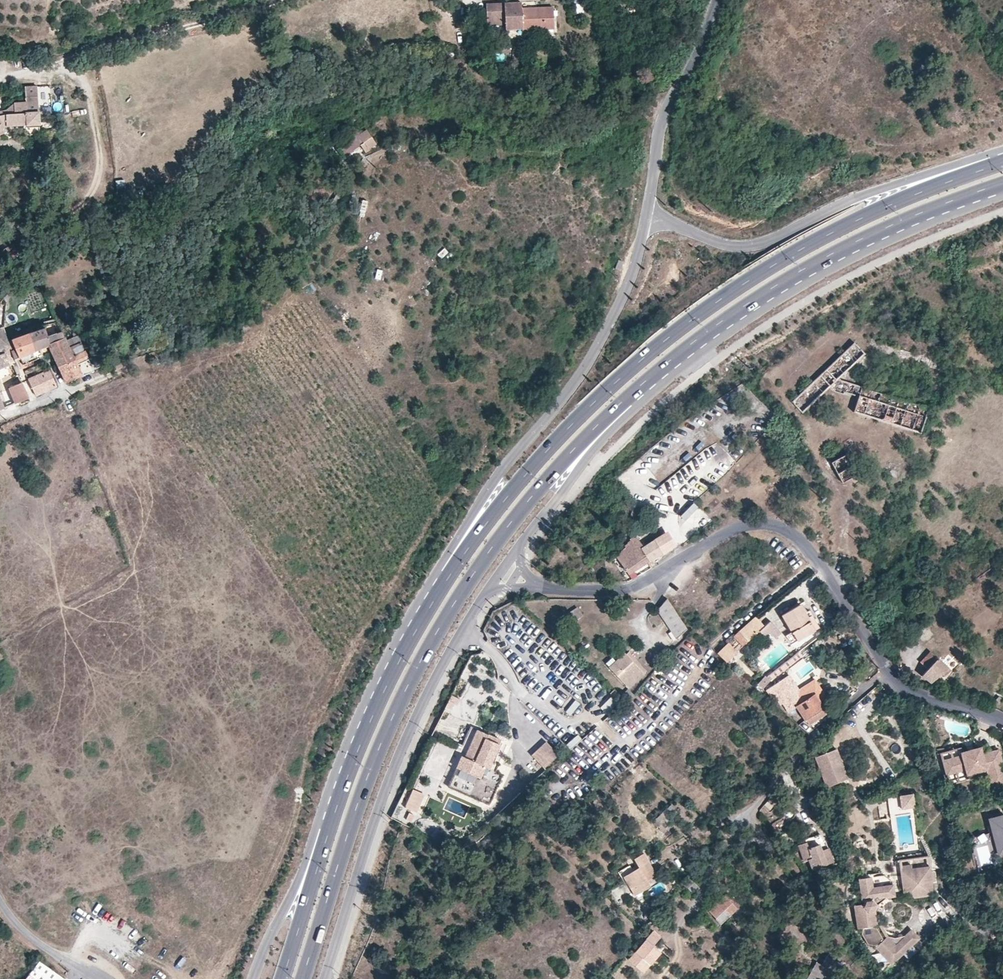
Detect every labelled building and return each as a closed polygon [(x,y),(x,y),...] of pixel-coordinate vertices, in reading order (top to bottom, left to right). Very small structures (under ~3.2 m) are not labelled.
[(555,28),(553,7),(521,8),(521,2),(487,4),(488,28),(506,27),(506,30),(534,29),(555,28)] [(23,102),(20,102),(29,127),(36,127),(36,87),(23,87),(23,102)] [(2,132),(0,126),(4,124),(24,125),(24,127),(29,127),(20,102),(12,102),(6,110),(0,111),(0,132),(2,132)] [(344,158),(360,147),(365,153),(376,146),(366,131),(361,134),(358,130),(350,135),(353,140),(338,150),(344,158)] [(363,220),(368,205),(362,203),(358,218),(363,220)] [(88,250),(103,248),(98,240),(86,242),(88,250)] [(0,300),(0,304),(1,304),(12,295),(8,292),(0,300)] [(48,339),(43,327),(42,325),(36,327),(37,330),(33,332),(31,328),(29,329),(29,332),(27,333),(34,351),(39,349),(44,347),(48,345),(56,342),(54,336),(48,339)] [(13,364),(14,364),(14,361),(9,341),(5,327),(0,328),(0,370),(13,364)] [(34,351),(27,333),(20,336),(18,333),(11,336),(13,340),(9,341),(14,361),(32,353),(35,360),(43,357),(39,349),(34,351)] [(62,333),(54,336),(56,342),(65,339),(62,333)] [(80,338),(76,339),(66,342),(69,349),(82,344),(80,338)] [(84,377),(95,374),(82,344),(69,349),(66,342),(65,339),(56,342),(48,345),(66,383),(84,377)] [(873,364),(866,356),(866,355),(856,345),(792,402),(802,412),(831,387),(835,392),(844,395),(845,391),(850,393),(858,395),(854,413),(921,432),(928,407),(838,382),(848,373),(855,381),(873,364)] [(49,371),(28,380),(35,395),(37,394),(53,387),(56,386),(49,371)] [(11,387),(21,383),(17,375),(7,379),(11,387)] [(20,401),(27,398),(21,383),(11,387),(8,388),(14,404),(20,401)] [(859,474),(843,447),(827,456),(844,483),(859,474)] [(898,474),(899,466),(890,464),(888,473),(898,474)] [(658,488),(666,497),(682,482),(674,473),(658,488)] [(671,524),(686,541),(710,519),(694,502),(671,524)] [(617,556),(621,561),(628,573),(635,569),(648,561),(653,558),(660,554),(675,545),(667,533),(645,546),(638,536),(628,542),(617,556)] [(628,573),(631,577),(637,574),(635,569),(628,573)] [(678,614),(668,599),(657,609),(667,624),(678,614)] [(817,630),(808,612),(802,602),(785,613),(799,640),(817,630)] [(582,612),(576,604),(562,613),(567,621),(582,612)] [(813,610),(808,612),(817,630),(822,627),(819,621),(813,610)] [(689,629),(678,614),(667,624),(677,640),(679,639),(689,629)] [(759,616),(737,636),(746,646),(762,631),(768,637),(773,632),(778,638),(785,633),(773,619),(767,625),(764,621),(759,616)] [(785,635),(791,644),(796,641),(791,632),(785,635)] [(729,661),(740,651),(733,643),(722,653),(729,661)] [(639,668),(627,654),(623,649),(614,657),(607,663),(607,664),(611,668),(627,686),(643,673),(639,668)] [(931,684),(947,667),(929,652),(919,663),(927,669),(921,676),(927,680),(931,684)] [(627,654),(639,668),(640,667),(641,666),(634,659),(629,653),(627,654)] [(614,657),(611,654),(604,660),(607,663),(614,657)] [(775,677),(770,673),(761,683),(765,686),(775,677)] [(775,678),(775,677),(765,686),(767,688),(775,678)] [(817,704),(825,700),(818,687),(815,684),(793,697),(792,695),(788,688),(784,681),(769,689),(774,698),(777,697),(781,705),(784,704),(789,712),(790,712),(791,712),(798,708),(809,726),(824,717),(817,704)] [(818,687),(825,700),(827,699),(817,681),(792,695),(793,697),(815,684),(818,687)] [(603,707),(609,711),(615,701),(609,697),(603,707)] [(495,770),(505,748),(487,738),(488,735),(472,727),(465,741),(461,750),(468,754),(466,757),(462,755),(457,767),(449,785),(488,803),(502,773),(495,770)] [(571,747),(581,739),(578,735),(567,743),(571,747)] [(544,768),(558,754),(545,741),(530,755),(544,768)] [(999,750),(982,755),(981,748),(969,751),(961,753),(962,756),(953,759),(957,773),(966,770),(967,775),(986,770),(988,775),(989,780),(998,777),(1000,787),(1002,786),(1002,764),(999,750)] [(814,757),(826,788),(849,779),(837,749),(814,757)] [(962,756),(961,753),(960,749),(941,754),(947,776),(957,773),(953,759),(962,756)] [(969,780),(988,775),(986,770),(967,775),(969,780)] [(998,777),(989,780),(992,789),(1000,787),(998,777)] [(411,789),(405,807),(420,813),(427,794),(411,789)] [(838,803),(834,793),(827,795),(830,805),(838,803)] [(914,793),(899,795),(901,810),(915,808),(914,793)] [(768,815),(774,802),(766,799),(760,812),(768,815)] [(658,827),(677,813),(672,806),(653,820),(658,827)] [(987,819),(996,855),(1002,853),(1002,815),(987,819)] [(980,867),(993,864),(987,834),(974,837),(980,867)] [(826,867),(819,846),(808,850),(809,854),(805,855),(811,871),(826,867)] [(653,866),(644,851),(634,857),(639,866),(623,875),(635,894),(651,885),(650,882),(647,879),(652,876),(657,873),(653,866)] [(900,862),(891,863),(892,870),(898,869),(904,868),(905,872),(923,869),(922,859),(900,862)] [(927,899),(923,869),(905,872),(904,868),(898,869),(892,870),(896,903),(907,902),(927,899)] [(694,893),(698,888),(688,879),(684,884),(694,893)] [(870,922),(868,915),(869,914),(870,909),(878,902),(889,901),(886,888),(866,891),(864,881),(857,882),(851,883),(854,908),(846,909),(850,933),(855,933),(854,938),(861,949),(868,951),(869,950),(885,970),(913,942),(904,932),(888,948),(880,940),(876,943),(869,931),(871,930),(870,922)] [(724,910),(729,915),(739,906),(728,894),(709,913),(715,919),(724,910)] [(720,924),(729,915),(724,910),(715,919),(720,924)] [(640,963),(654,946),(661,938),(653,932),(633,955),(632,955),(632,956),(640,963)] [(658,951),(654,946),(640,963),(645,967),(658,951)] [(829,958),(825,970),(828,971),(832,964),(834,965),(836,961),(829,958)] [(39,961),(27,978),(63,978),(65,977),(39,961)] [(816,976),(815,978),(839,978),(844,968),(834,965),(832,964),(828,971),(825,970),(821,978),(816,976)] [(819,968),(816,976),(821,978),(825,970),(819,968)]
